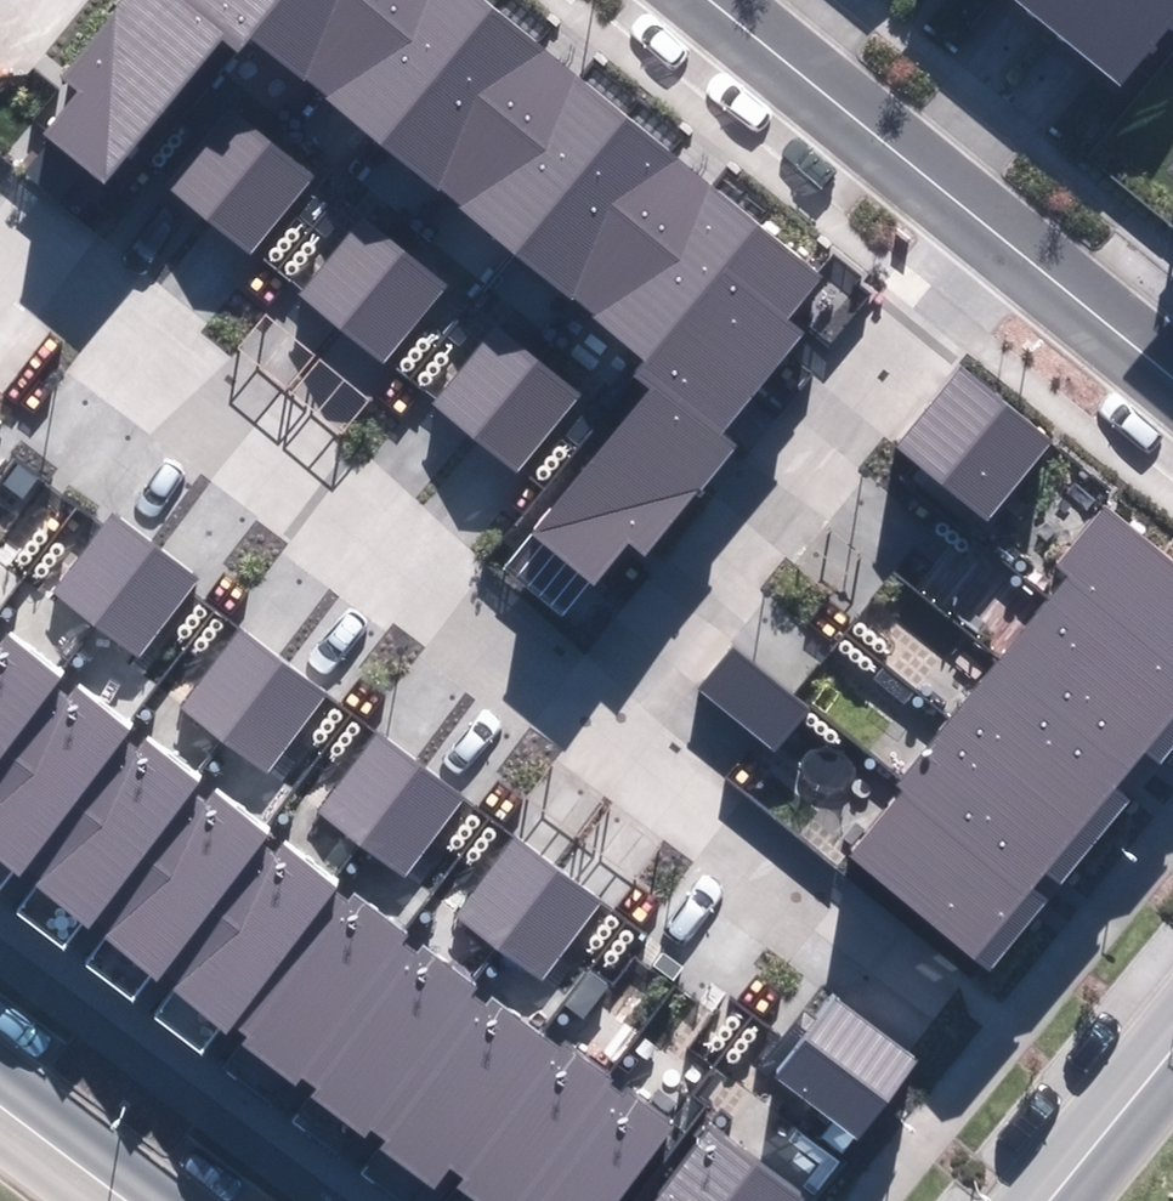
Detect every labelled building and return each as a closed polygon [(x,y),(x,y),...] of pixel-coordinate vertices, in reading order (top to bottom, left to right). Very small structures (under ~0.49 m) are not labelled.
[(596,586),(630,545),(647,558),(740,446),(725,434),(807,335),(786,318),(822,275),(490,0),(120,0),(57,75),(78,92),(43,133),(104,183),(223,40),(237,52),(250,36),(646,363),(634,377),(650,391),(532,533),(596,586)] [(1043,24),(1063,0),(1013,0),(1043,24)] [(1043,24),(1109,79),(1172,1),(1172,0),(1063,0),(1043,24)] [(162,188),(246,257),(317,171),(234,103),(162,188)] [(1161,169),(1172,179),(1172,154),(1161,169)] [(294,292),(383,364),(449,284),(360,212),(294,292)] [(430,401),(517,473),(582,395),(495,323),(430,401)] [(895,447),(990,522),(1055,441),(961,366),(895,447)] [(992,971),(1048,902),(1032,890),(1046,873),(1061,885),(1129,800),(1116,790),(1146,752),(1163,765),(1172,753),(1172,564),(1103,508),(1055,567),(1067,577),(897,788),(903,792),(850,857),(992,971)] [(53,595),(140,660),(201,580),(114,514),(53,595)] [(181,710),(266,773),(326,694),(241,630),(181,710)] [(674,1123),(628,1087),(622,1095),(604,1082),(609,1074),(566,1041),(558,1049),(491,995),(484,1004),(470,994),(477,985),(423,943),(415,954),(405,946),(411,938),(354,894),(346,903),(334,894),(339,888),(285,847),(277,858),(264,848),(273,836),(216,792),(208,802),(193,790),(202,779),(145,735),(136,747),(125,739),(134,727),(81,686),(70,700),(57,690),(67,677),(8,632),(0,643),(0,890),(16,870),(36,885),(14,914),(62,950),(84,922),(106,939),(85,966),(133,1003),(153,976),(174,992),(153,1019),(201,1055),(220,1030),(226,1035),(233,1026),(248,1038),(241,1046),(293,1085),(300,1076),(317,1089),(312,1096),(366,1138),(372,1130),(386,1141),(379,1149),(431,1189),(449,1166),(463,1177),(457,1185),(477,1200),(618,1200),(674,1123)] [(697,690),(777,753),(812,710),(732,646),(697,690)] [(315,812),(403,879),(463,801),(376,734),(315,812)] [(457,920),(542,983),(603,903),(517,839),(457,920)] [(776,1079),(860,1141),(921,1059),(836,997),(776,1079)] [(808,1200),(711,1127),(656,1200),(807,1200),(808,1200)]
